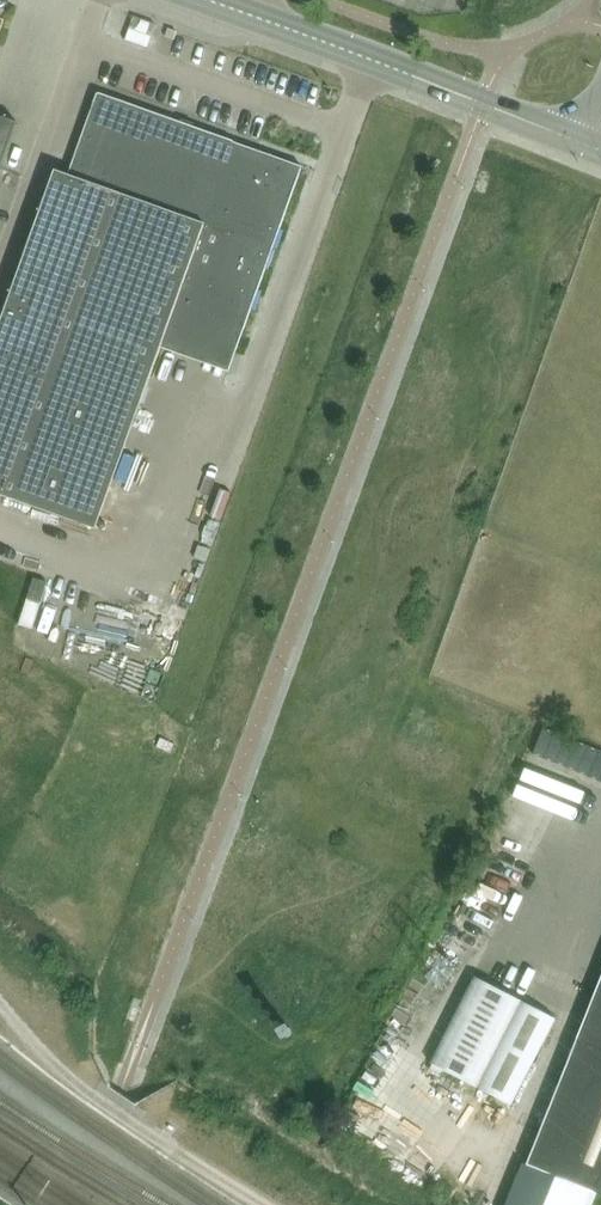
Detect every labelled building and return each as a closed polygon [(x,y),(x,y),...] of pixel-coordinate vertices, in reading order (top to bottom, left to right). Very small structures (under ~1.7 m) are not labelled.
[(156,25),(134,17),(126,40),(148,48),(156,25)] [(97,531),(162,346),(231,371),(238,352),(237,352),(302,167),(98,94),(69,175),(56,170),(0,326),(0,496),(97,531)] [(17,123),(0,117),(0,170),(17,123)] [(474,978),(431,1063),(513,1104),(555,1019),(474,978)] [(600,1193),(600,978),(527,1164),(600,1193)]
